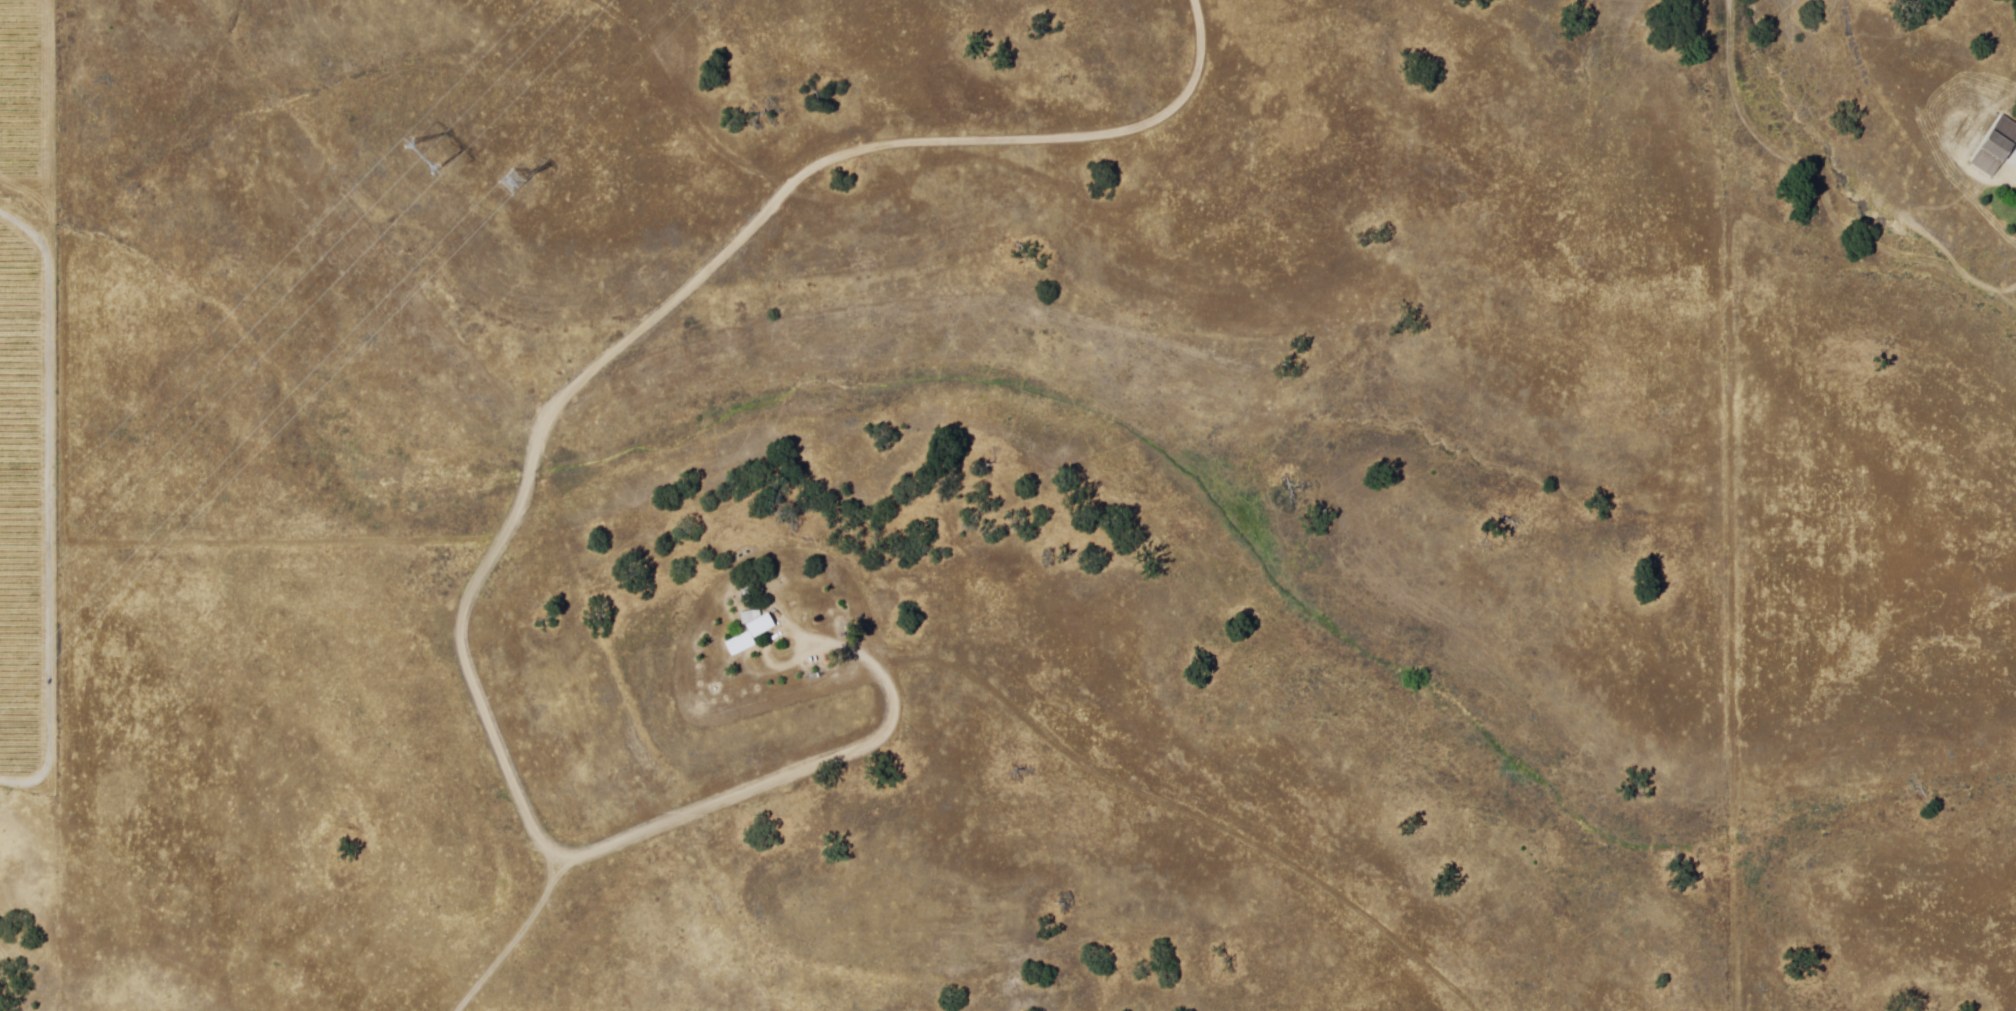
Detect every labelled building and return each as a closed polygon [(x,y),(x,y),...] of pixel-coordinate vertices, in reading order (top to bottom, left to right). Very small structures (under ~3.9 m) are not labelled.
[(2004,115),(2015,123),(2015,144),(1994,178),(1972,164),(2004,115)] [(744,614),(745,625),(764,625),(764,614),(744,614)] [(773,614),(750,627),(753,632),(757,639),(780,627),(773,614)] [(753,632),(729,645),(737,658),(760,645),(757,639),(753,632)]
